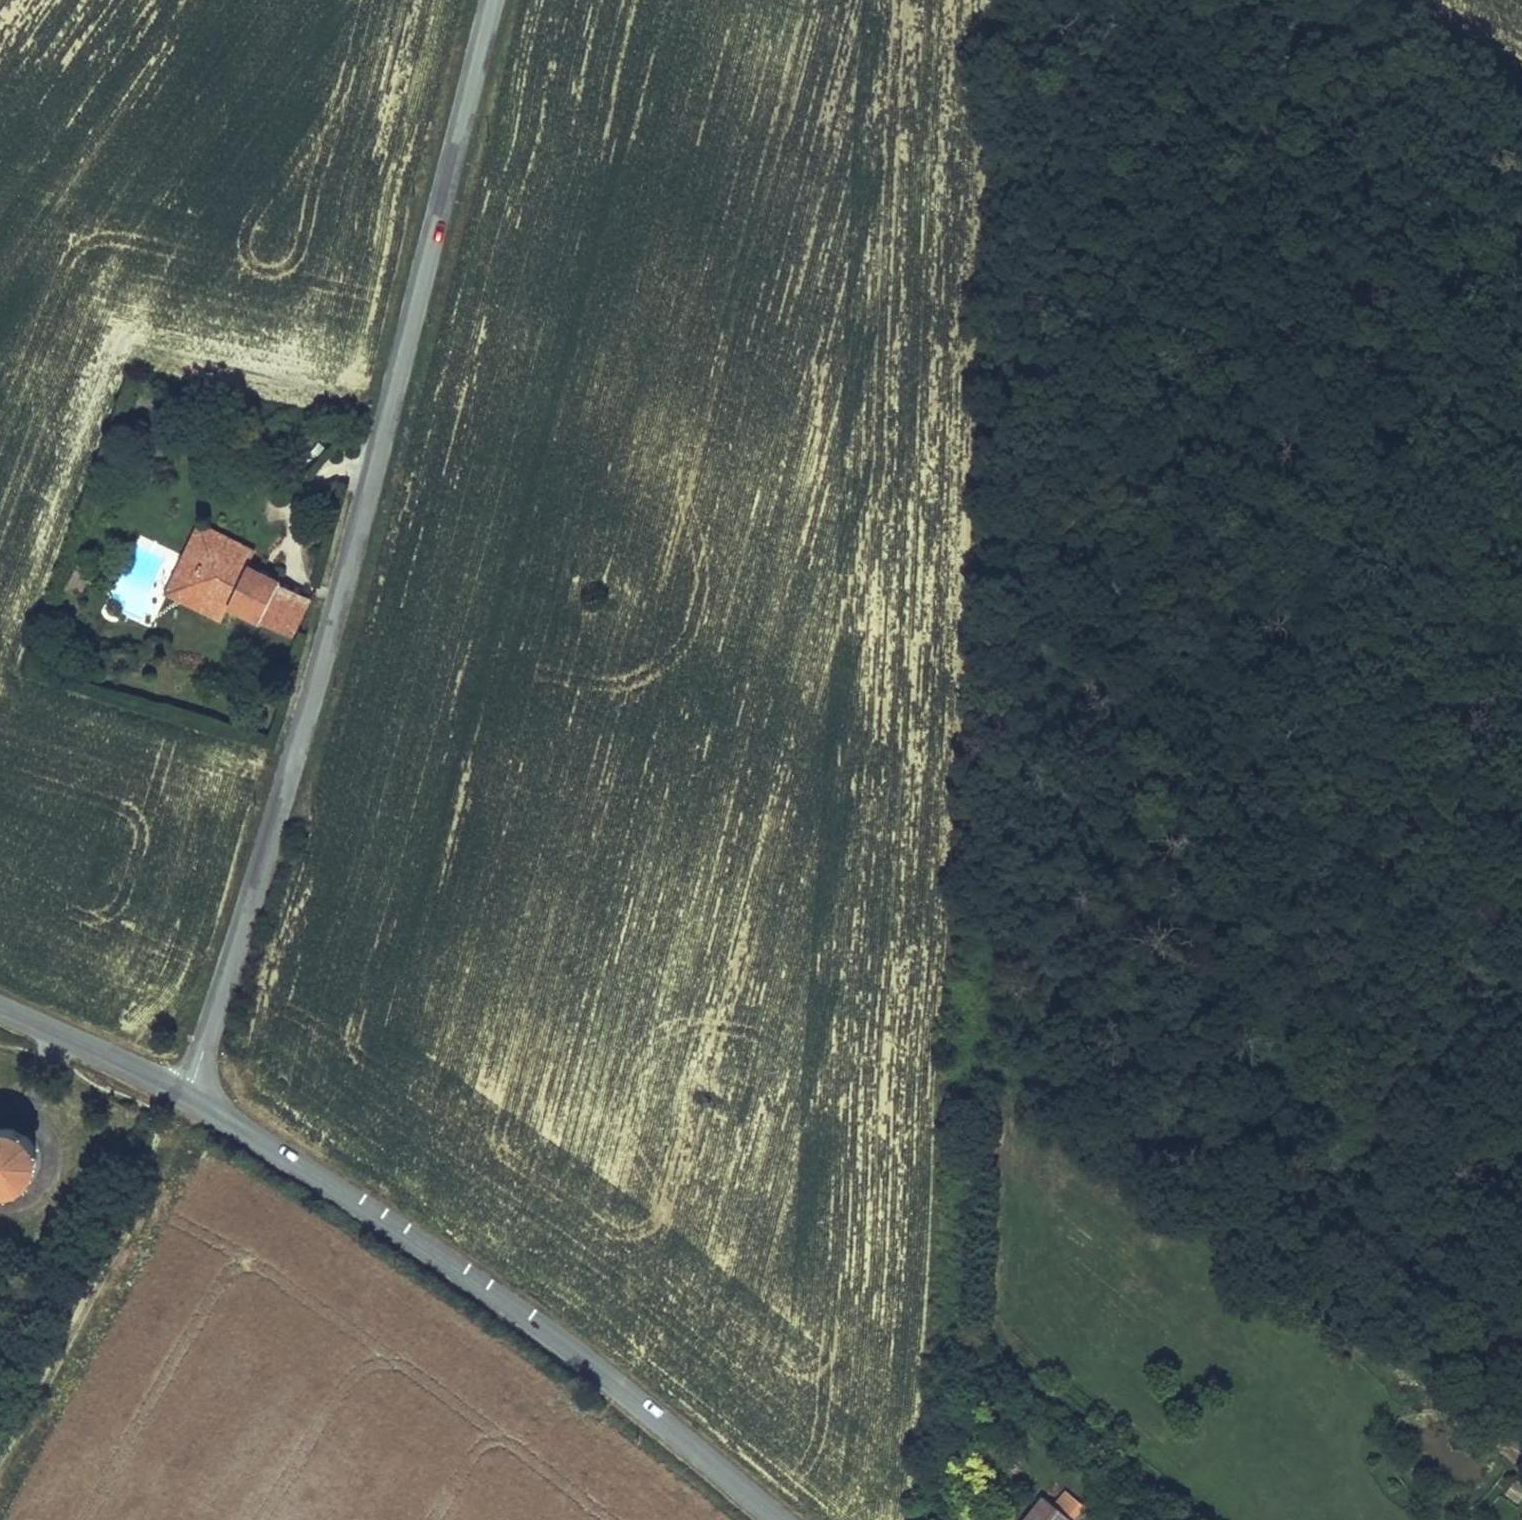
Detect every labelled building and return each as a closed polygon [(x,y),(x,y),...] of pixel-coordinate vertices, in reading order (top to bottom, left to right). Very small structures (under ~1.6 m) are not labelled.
[(211,541),(252,560),(258,546),(203,519),(170,585),(208,604),(215,589),(192,578),(211,541)] [(264,614),(283,576),(252,560),(211,541),(192,578),(215,589),(208,604),(227,613),(234,599),(264,614)] [(312,590),(283,576),(264,614),(294,628),(312,590)] [(1,1191),(8,1191),(15,1190),(22,1188),(27,1184),(32,1179),(36,1173),(38,1166),(38,1159),(37,1152),(35,1146),(31,1140),(26,1135),(20,1132),(13,1130),(6,1129),(0,1130),(0,1190),(1,1191)] [(1026,1519),(1074,1519),(1081,1511),(1052,1488),(1026,1519)]
